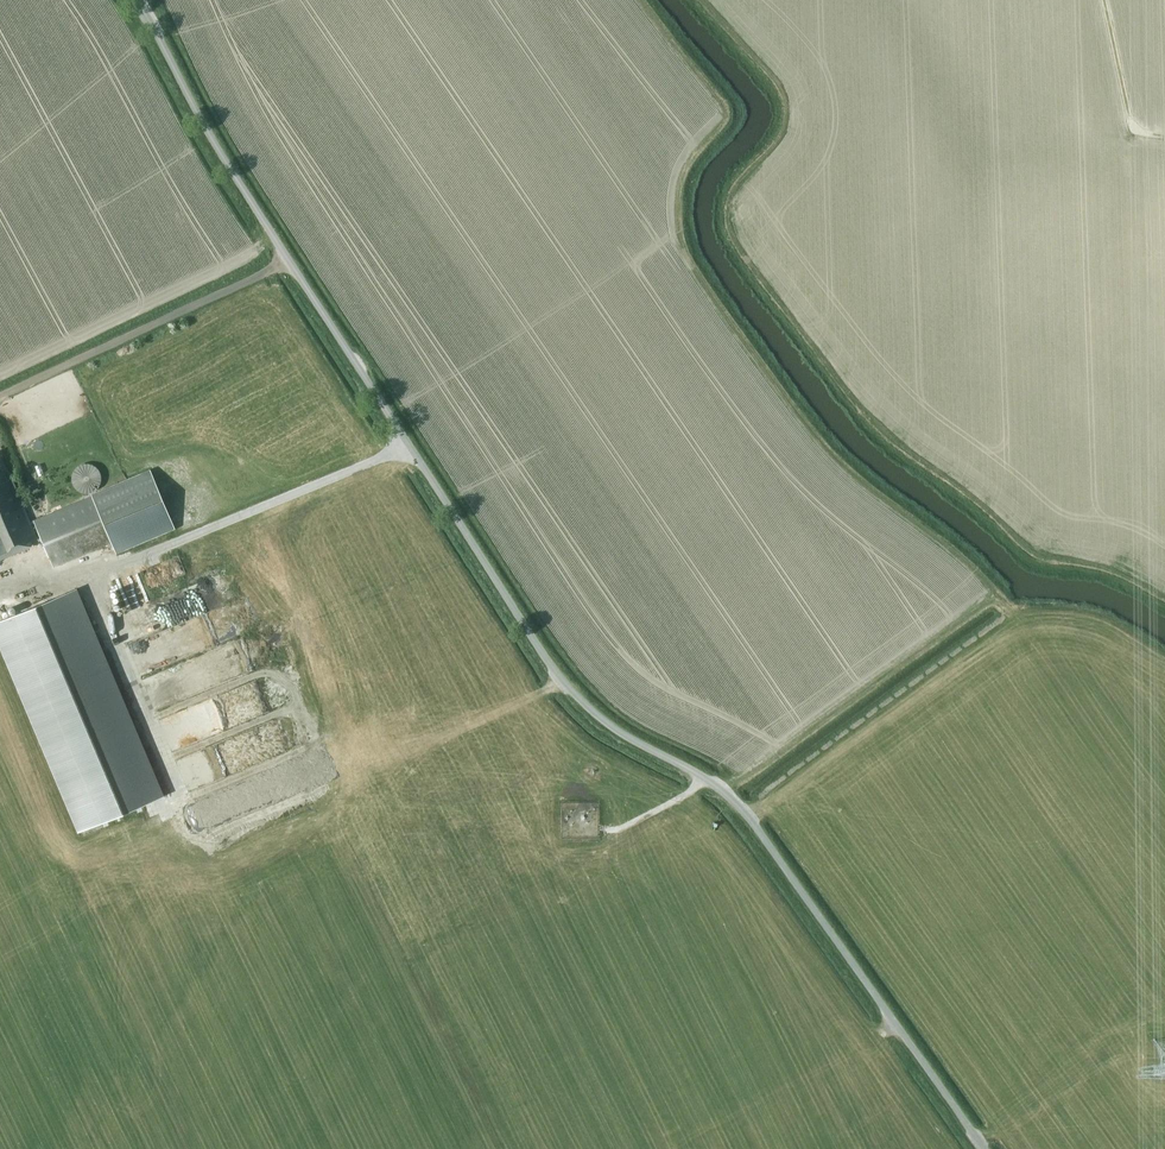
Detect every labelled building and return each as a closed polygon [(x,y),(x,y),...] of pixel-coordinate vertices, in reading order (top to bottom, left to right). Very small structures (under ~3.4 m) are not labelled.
[(92,464),(87,463),(82,464),(80,465),(77,468),(74,471),(73,473),(72,478),(73,483),(75,487),(77,489),(80,491),(82,492),(87,493),(90,493),(93,492),(98,489),(101,484),(102,481),(102,478),(102,474),(101,472),(98,468),(95,465),(92,464)] [(40,541),(13,477),(7,479),(2,467),(0,468),(0,559),(40,541)] [(112,541),(116,551),(175,527),(151,468),(92,493),(92,494),(34,518),(54,565),(112,541)] [(0,621),(0,642),(80,831),(164,796),(77,589),(0,621)] [(267,800),(303,786),(293,759),(291,760),(289,754),(248,769),(253,782),(259,779),(267,800)]
